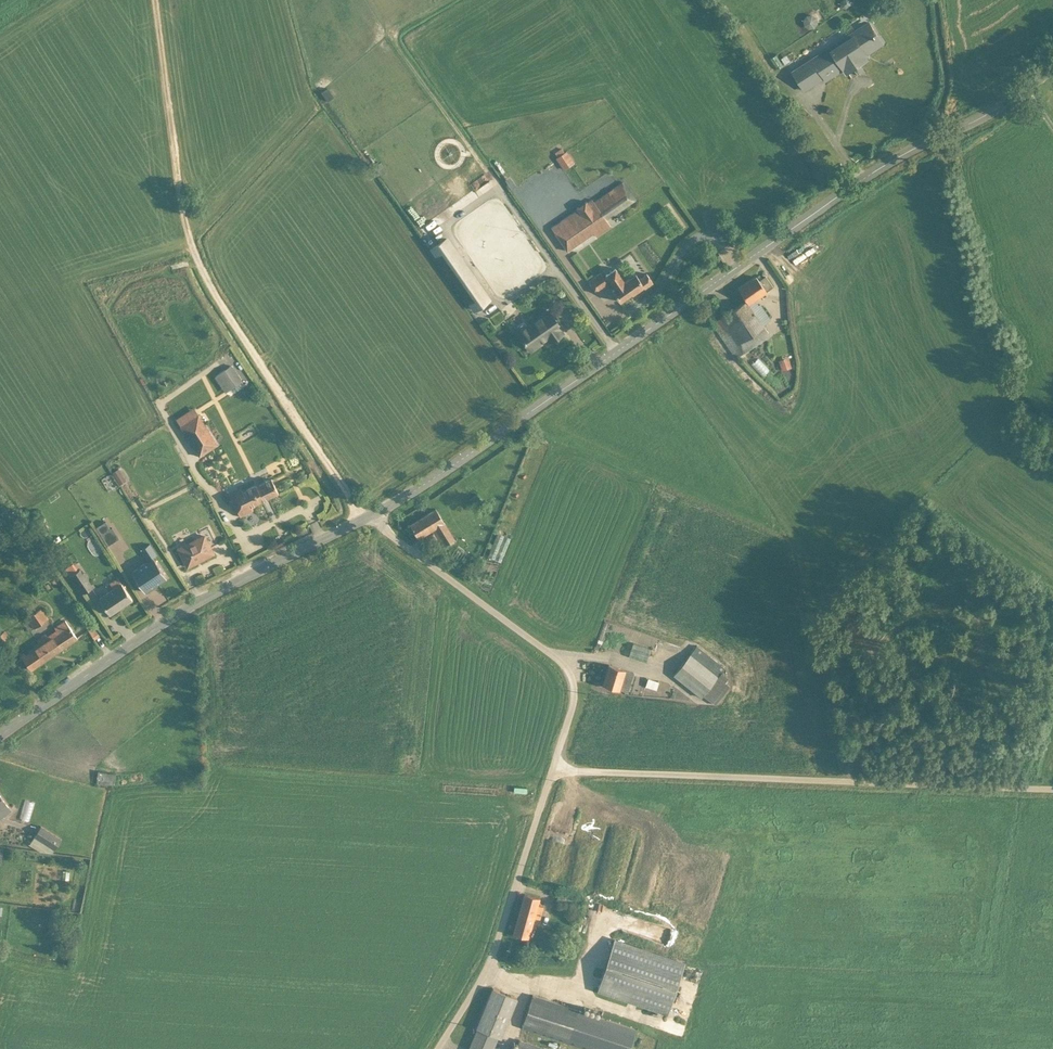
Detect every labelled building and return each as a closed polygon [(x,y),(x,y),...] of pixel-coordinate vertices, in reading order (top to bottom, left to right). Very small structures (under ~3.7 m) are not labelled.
[(811,22),(809,13),(798,16),(800,25),(811,22)] [(890,43),(875,19),(797,69),(812,92),(890,43)] [(764,57),(771,67),(776,63),(769,54),(764,57)] [(564,170),(575,162),(567,150),(564,152),(561,147),(555,152),(558,156),(555,158),(564,170)] [(463,183),(472,194),(483,186),(474,175),(463,183)] [(577,208),(551,227),(567,250),(594,232),(596,235),(611,225),(607,219),(635,199),(622,181),(593,201),(592,198),(577,208)] [(448,236),(430,248),(474,311),(491,298),(448,236)] [(624,301),(655,281),(650,273),(642,278),(638,272),(628,279),(620,266),(607,274),(624,301)] [(590,291),(604,281),(595,269),(581,279),(590,291)] [(754,299),(772,285),(765,275),(758,279),(756,276),(738,288),(745,300),(711,323),(736,357),(770,334),(762,323),(770,318),(759,303),(758,304),(754,299)] [(570,332),(553,306),(518,330),(531,348),(549,336),(554,343),(570,332)] [(754,356),(748,360),(756,373),(762,369),(754,356)] [(771,359),(775,369),(784,366),(781,356),(771,359)] [(243,380),(232,364),(216,374),(227,391),(243,380)] [(220,442),(195,405),(177,417),(202,455),(220,442)] [(113,464),(106,469),(113,481),(120,476),(113,464)] [(281,493),(273,476),(244,489),(242,485),(229,491),(240,515),(258,507),(256,505),(281,493)] [(444,546),(457,538),(438,507),(411,523),(421,540),(435,531),(444,546)] [(188,566),(214,552),(204,533),(177,547),(188,566)] [(89,550),(95,545),(88,535),(81,540),(89,550)] [(144,590),(166,576),(153,556),(158,553),(150,541),(140,548),(147,560),(131,570),(144,590)] [(63,571),(71,567),(67,559),(59,564),(63,571)] [(79,566),(70,573),(84,592),(93,586),(79,566)] [(111,613),(134,599),(124,581),(100,595),(111,613)] [(31,614),(37,626),(46,620),(40,609),(31,614)] [(33,669),(79,637),(69,623),(23,655),(33,669)] [(87,623),(82,625),(88,637),(93,634),(87,623)] [(651,647),(633,641),(628,655),(646,661),(651,647)] [(725,666),(696,644),(673,674),(700,696),(703,694),(715,703),(729,684),(725,681),(729,676),(722,670),(725,666)] [(602,683),(627,691),(633,671),(608,663),(602,683)] [(647,675),(642,692),(664,700),(670,682),(647,675)] [(108,778),(108,769),(92,768),(91,778),(108,778)] [(13,807),(0,789),(0,816),(13,807)] [(49,857),(57,845),(37,831),(29,844),(49,857)] [(578,904),(580,894),(559,888),(556,898),(578,904)] [(512,932),(531,938),(543,897),(524,892),(512,932)] [(685,960),(613,936),(596,990),(667,1014),(685,960)] [(84,956),(102,959),(103,950),(85,948),(84,956)] [(101,983),(101,974),(79,972),(78,981),(101,983)] [(517,996),(492,986),(476,1026),(477,1027),(498,1035),(501,1037),(517,996)] [(531,993),(520,1027),(586,1048),(628,1048),(635,1028),(531,993)] [(498,1035),(477,1027),(468,1048),(492,1048),(498,1035)] [(519,1040),(516,1048),(548,1048),(519,1040)]
